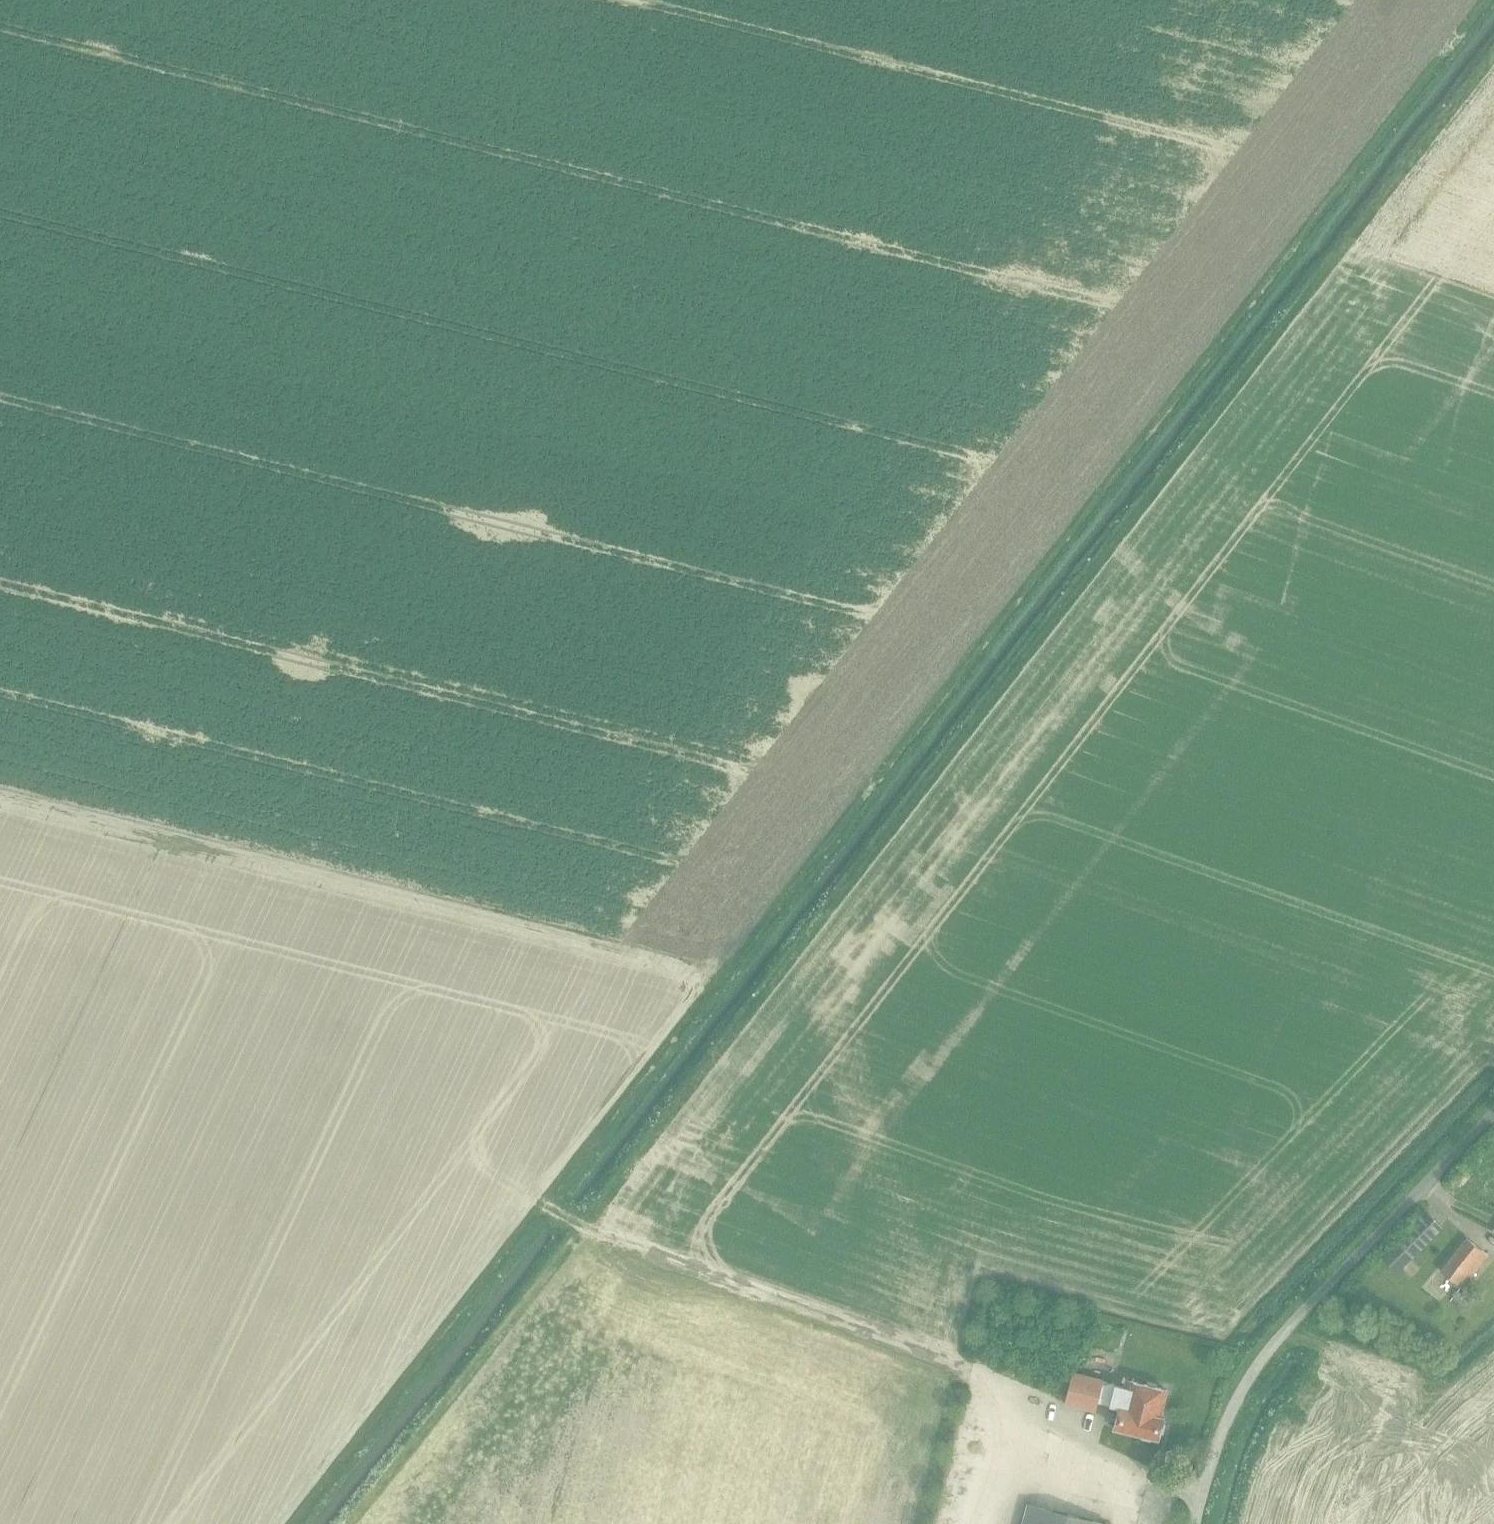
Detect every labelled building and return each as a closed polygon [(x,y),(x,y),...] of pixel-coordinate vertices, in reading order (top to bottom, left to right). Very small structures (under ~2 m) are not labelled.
[(1378,1254),(1396,1271),(1440,1226),(1422,1209),(1378,1254)] [(1440,1271),(1462,1287),(1488,1255),(1466,1238),(1440,1271)] [(1062,1404),(1093,1411),(1100,1379),(1069,1372),(1062,1404)] [(1159,1416),(1166,1389),(1126,1379),(1124,1386),(1115,1384),(1109,1405),(1119,1408),(1114,1427),(1157,1437),(1163,1417),(1159,1416)] [(1107,1523),(1028,1504),(1023,1523),(1107,1523)]
